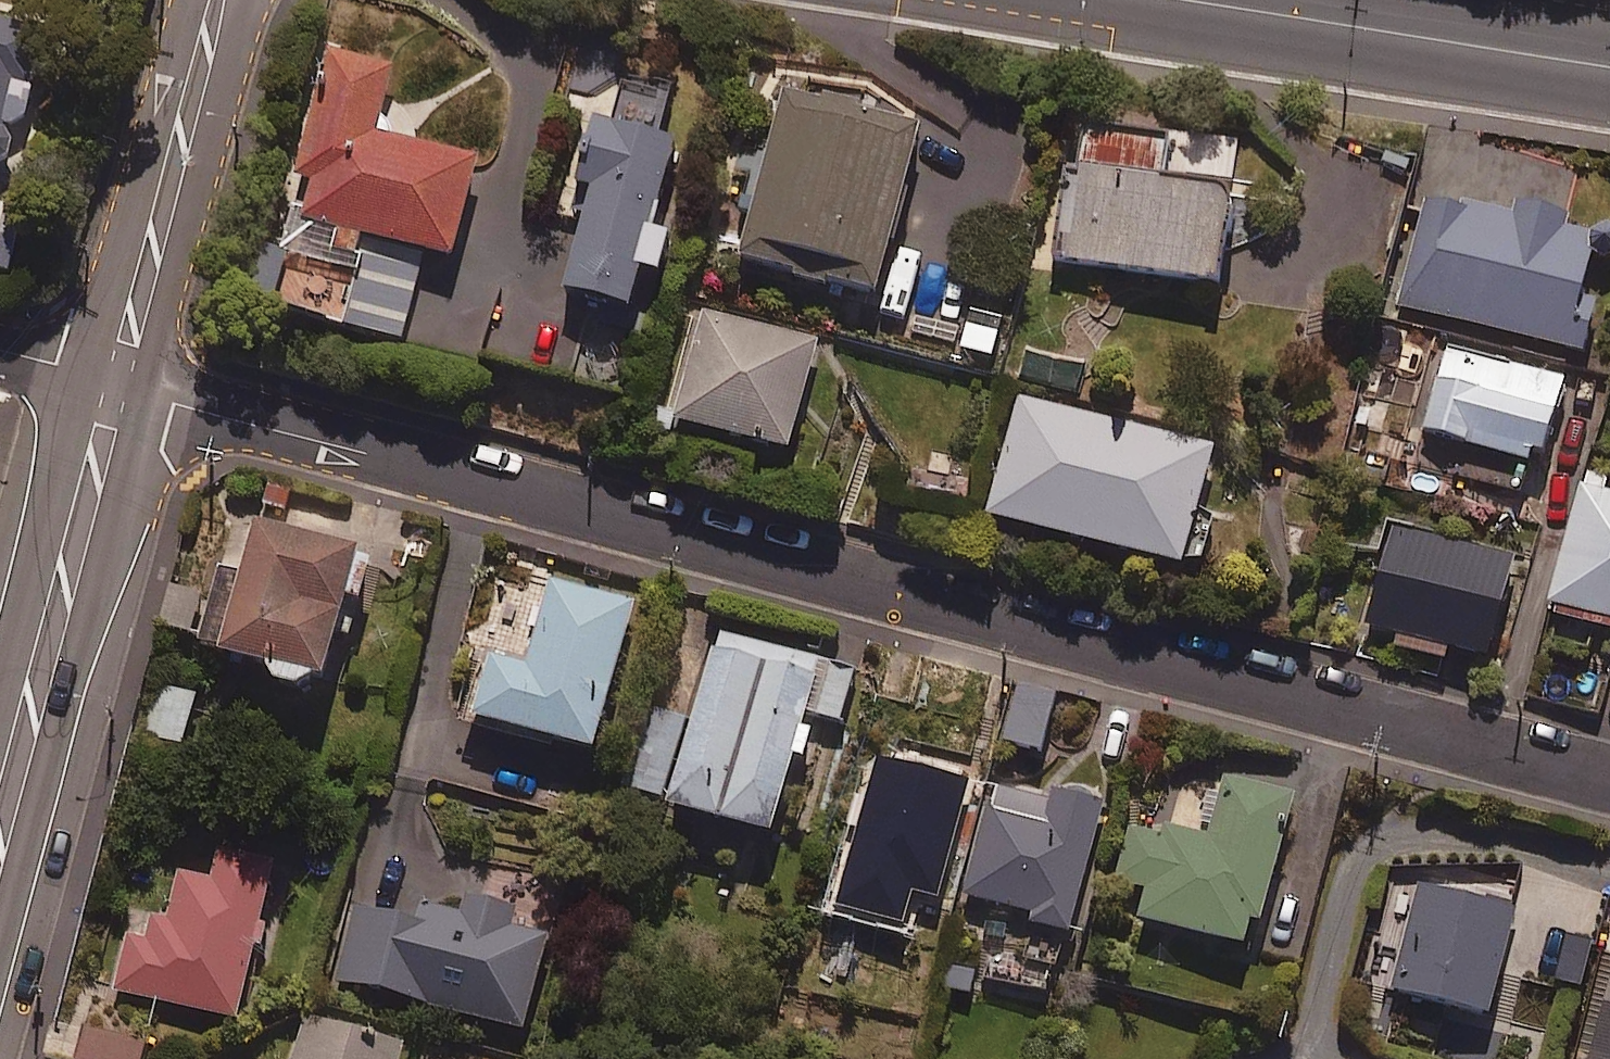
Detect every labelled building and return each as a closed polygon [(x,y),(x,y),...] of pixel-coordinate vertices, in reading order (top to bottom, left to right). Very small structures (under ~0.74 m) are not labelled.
[(32,44),(0,36),(0,187),(3,186),(11,179),(15,169),(13,159),(6,150),(7,144),(31,131),(43,107),(42,87),(27,65),(32,44)] [(386,59),(319,43),(271,242),(262,240),(249,294),(404,332),(426,243),(450,249),(474,148),(370,123),(386,59)] [(662,91),(615,79),(606,116),(585,111),(560,209),(578,214),(561,282),(626,299),(637,257),(655,261),(665,223),(646,218),(669,130),(653,126),(662,91)] [(919,120),(785,79),(732,251),(866,292),(919,120)] [(1235,137),(1075,114),(1054,257),(1214,281),(1235,137)] [(1566,210),(1513,196),(1509,211),(1426,190),(1398,303),(1584,349),(1609,244),(1609,221),(1589,215),(1586,226),(1563,220),(1566,210)] [(0,209),(0,288),(8,289),(22,213),(0,209)] [(814,338),(699,302),(666,407),(781,442),(814,338)] [(1560,375),(1442,345),(1412,462),(1530,493),(1560,375)] [(1210,441),(1016,394),(988,511),(1198,561),(1209,515),(1193,511),(1210,441)] [(1604,484),(1607,475),(1582,468),(1545,600),(1609,619),(1609,486),(1604,484)] [(321,684),(344,605),(357,609),(372,558),(255,523),(240,570),(226,566),(202,648),(265,667),(281,684),(295,685),(308,680),(321,684)] [(1511,558),(1390,523),(1363,619),(1412,633),(1409,647),(1438,656),(1443,640),(1484,652),(1511,558)] [(631,601),(547,575),(522,658),(487,647),(469,707),(587,743),(631,601)] [(850,667),(715,627),(688,717),(651,706),(628,785),(766,826),(801,706),(835,716),(850,667)] [(1057,692),(1017,680),(999,737),(1039,750),(1057,692)] [(194,691),(164,684),(152,736),(181,744),(194,691)] [(966,776),(875,752),(834,902),(902,920),(911,885),(935,892),(966,776)] [(1135,913),(1242,942),(1248,920),(1256,922),(1291,793),(1223,775),(1207,834),(1132,814),(1115,876),(1143,883),(1135,913)] [(1041,797),(992,782),(960,889),(1066,920),(1102,798),(1046,781),(1041,797)] [(167,916),(129,907),(112,987),(236,1015),(271,857),(203,842),(195,875),(177,871),(167,916)] [(1516,903),(1420,875),(1389,981),(1485,1009),(1516,903)] [(469,887),(463,908),(362,881),(336,975),(521,1025),(546,931),(503,919),(509,898),(469,887)] [(1584,1056),(1596,1058),(1609,1058),(1609,957),(1584,1056)] [(303,1011),(287,1058),(396,1058),(401,1044),(303,1011)] [(83,1024),(75,1058),(138,1058),(143,1038),(83,1024)]
